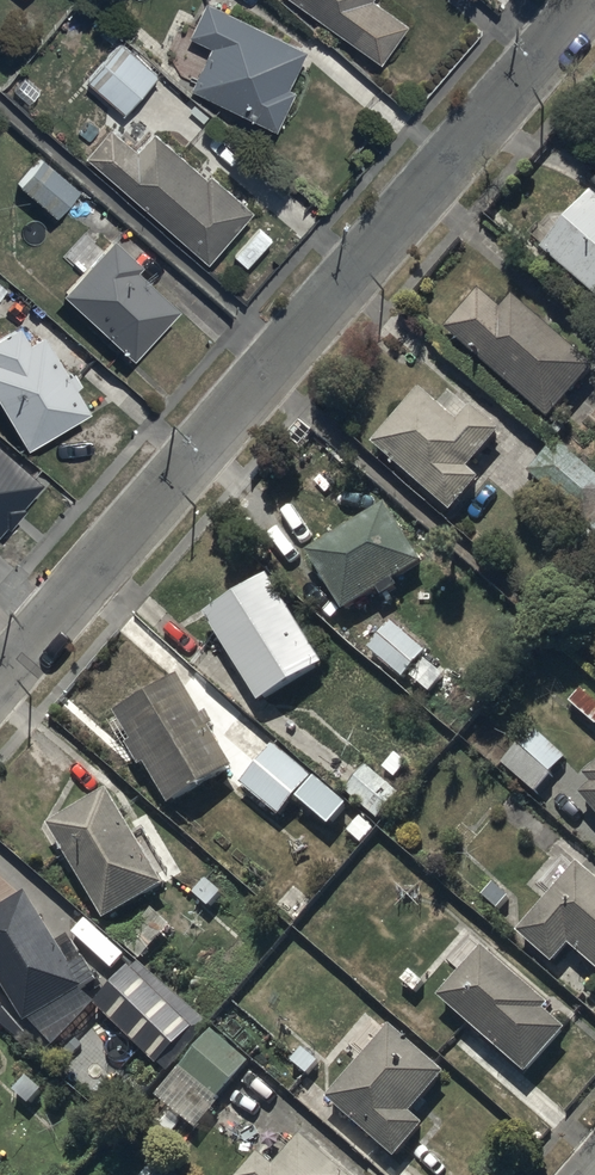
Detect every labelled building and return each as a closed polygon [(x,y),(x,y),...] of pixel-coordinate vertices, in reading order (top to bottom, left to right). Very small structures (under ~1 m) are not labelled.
[(310,46),(207,0),(192,34),(214,44),(195,88),(281,127),(298,88),(292,85),(310,46)] [(386,60),(412,22),(381,0),(299,0),(386,60)] [(161,74),(123,41),(89,78),(127,112),(161,74)] [(208,177),(156,130),(140,148),(114,125),(88,154),(210,263),(257,209),(214,170),(208,177)] [(77,191),(38,158),(16,184),(54,217),(77,191)] [(591,196),(544,251),(594,294),(594,200),(591,196)] [(177,308),(136,271),(141,265),(112,239),(60,294),(130,359),(177,308)] [(518,299),(506,312),(483,291),(447,331),(550,427),(594,377),(594,369),(518,299)] [(0,335),(0,407),(25,450),(90,413),(75,387),(80,384),(73,372),(67,376),(43,336),(29,344),(18,324),(0,335)] [(504,436),(474,411),(472,414),(451,396),(442,407),(423,391),(374,450),(456,519),(486,483),(474,473),(504,436)] [(4,527),(7,529),(25,509),(21,506),(41,484),(0,448),(0,531),(4,527)] [(398,584),(424,567),(390,506),(309,556),(346,614),(378,593),(383,601),(401,590),(398,584)] [(326,669),(270,579),(207,617),(263,709),(326,669)] [(430,656),(393,623),(369,651),(406,684),(430,656)] [(212,731),(217,729),(210,717),(205,719),(182,679),(116,716),(118,719),(109,724),(124,751),(130,748),(142,770),(147,767),(170,808),(235,771),(212,731)] [(582,692),(570,706),(594,726),(594,702),(582,692)] [(568,758),(535,730),(502,767),(538,799),(556,778),(553,776),(568,758)] [(311,779),(275,747),(241,785),(279,820),(301,795),(316,808),(317,807),(331,820),(343,806),(328,793),(330,790),(315,776),(311,779)] [(368,771),(347,798),(380,825),(402,799),(368,771)] [(594,812),(594,771),(585,779),(593,789),(583,798),(594,812)] [(167,888),(108,794),(49,831),(108,926),(167,888)] [(582,868),(519,937),(555,970),(573,950),(594,971),(594,880),(582,868)] [(0,912),(0,980),(28,1027),(47,1015),(53,1026),(86,1006),(80,996),(101,983),(88,961),(74,969),(29,895),(0,912)] [(172,928),(153,911),(121,947),(140,964),(172,928)] [(549,1013),(551,1010),(553,1008),(487,949),(440,1001),(529,1080),(571,1033),(549,1013)] [(195,1029),(132,968),(94,1005),(159,1068),(195,1029)] [(391,1028),(389,1030),(328,1104),(400,1162),(428,1128),(415,1117),(448,1076),(391,1028)] [(198,1132),(250,1064),(210,1033),(158,1101),(198,1132)] [(321,1064),(302,1051),(292,1067),(311,1079),(321,1064)] [(303,1139),(295,1148),(279,1135),(244,1174),(345,1174),(303,1139)]
